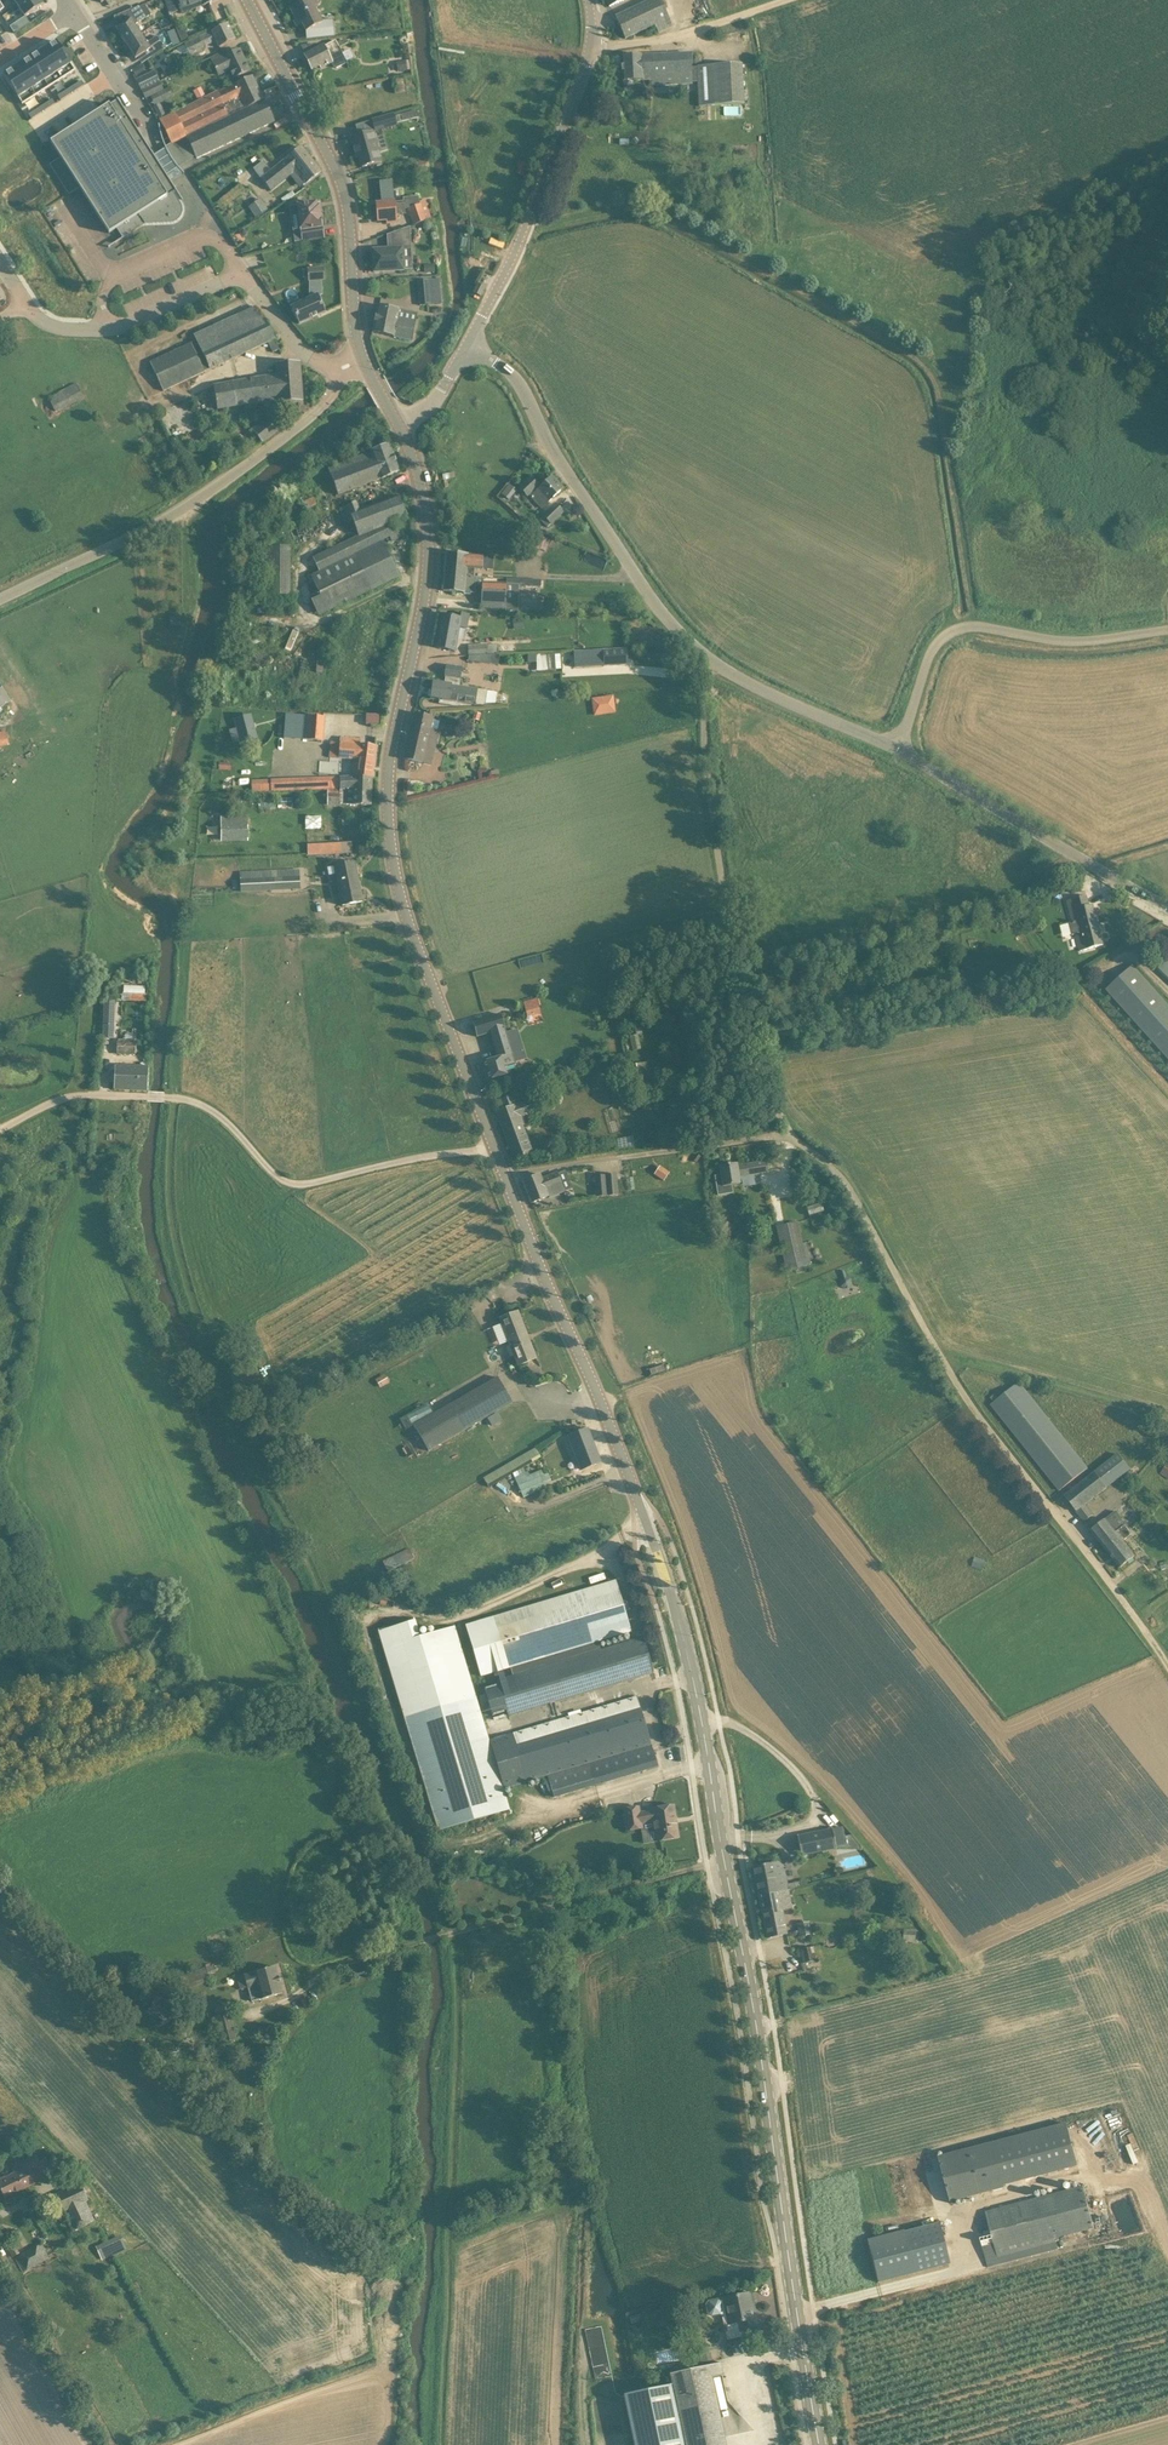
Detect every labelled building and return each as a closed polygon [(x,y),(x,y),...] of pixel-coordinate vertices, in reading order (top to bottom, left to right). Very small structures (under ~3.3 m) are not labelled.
[(18,6),(25,17),(44,5),(40,0),(27,0),(18,6)] [(178,12),(174,0),(164,0),(169,15),(178,12)] [(182,13),(218,0),(178,0),(182,13)] [(332,19),(321,20),(311,0),(307,0),(291,9),(297,20),(294,21),(295,22),(298,20),(301,25),(303,24),(307,31),(318,25),(319,39),(335,37),(332,19)] [(615,17),(625,39),(655,25),(658,33),(672,26),(660,0),(653,0),(615,17)] [(125,44),(141,34),(135,25),(144,19),(151,15),(145,4),(125,12),(130,20),(116,28),(125,44)] [(12,19),(8,14),(4,16),(8,22),(12,19)] [(25,17),(10,27),(14,33),(29,23),(25,17)] [(227,24),(216,30),(211,32),(185,45),(191,56),(205,49),(204,48),(216,42),(219,48),(235,41),(227,24)] [(141,34),(125,44),(135,59),(146,53),(150,58),(165,49),(158,37),(147,43),(141,34)] [(321,69),(332,63),(334,68),(337,69),(347,64),(336,41),(316,51),(305,57),(312,70),(320,66),(321,69)] [(42,51),(61,80),(75,72),(56,42),(42,51)] [(229,72),(233,79),(250,71),(240,50),(226,57),(224,51),(210,58),(219,77),(229,72)] [(61,80),(42,51),(29,59),(48,89),(61,80)] [(697,82),(696,68),(691,68),(691,54),(642,56),(621,57),(622,82),(624,82),(624,88),(624,92),(636,91),(635,81),(648,81),(649,86),(692,84),(692,83),(697,82)] [(29,59),(16,67),(35,97),(48,89),(29,59)] [(398,72),(408,71),(406,62),(397,63),(398,72)] [(744,105),(742,64),(697,67),(697,68),(696,68),(697,82),(698,107),(744,105)] [(35,97),(16,67),(3,76),(22,106),(35,97)] [(141,90),(150,86),(159,82),(155,71),(136,80),(141,90)] [(186,137),(196,156),(197,159),(260,129),(274,122),(274,121),(273,121),(264,102),(264,100),(264,101),(252,76),(241,82),(161,121),(172,143),(172,144),(186,137)] [(76,85),(78,89),(84,86),(82,81),(76,85)] [(146,99),(150,97),(163,90),(160,82),(142,91),(146,99)] [(72,93),(78,89),(76,85),(70,89),(72,93)] [(72,93),(70,89),(64,93),(67,97),(72,93)] [(206,98),(202,90),(194,94),(199,102),(206,98)] [(67,97),(64,93),(58,96),(61,101),(67,97)] [(154,155),(118,99),(117,99),(117,100),(109,105),(51,142),(61,158),(50,165),(69,195),(80,188),(109,234),(117,229),(123,238),(115,243),(115,244),(146,224),(171,223),(174,223),(177,221),(180,218),(182,216),(183,212),(182,208),(181,206),(173,193),(176,191),(171,182),(184,174),(179,168),(196,156),(186,137),(172,144),(172,143),(166,147),(165,147),(165,148),(154,155)] [(46,104),(49,108),(55,104),(52,100),(46,104)] [(159,118),(166,115),(161,103),(154,107),(159,118)] [(40,107),(43,112),(49,108),(46,104),(40,107)] [(43,112),(40,107),(34,111),(37,116),(43,112)] [(31,120),(37,116),(34,111),(28,115),(31,120)] [(417,111),(395,116),(397,123),(419,118),(417,111)] [(392,115),(371,121),(373,131),(394,126),(392,115)] [(372,132),(351,138),(357,157),(359,156),(362,168),(381,162),(372,132)] [(277,198),(295,183),(300,189),(306,184),(321,172),(301,147),(271,171),(263,162),(253,169),(261,179),(277,198)] [(427,171),(426,161),(413,163),(415,174),(427,171)] [(518,168),(526,171),(528,165),(518,161),(516,167),(518,168)] [(387,220),(387,224),(397,223),(396,215),(406,214),(405,205),(395,205),(395,202),(393,203),(391,190),(393,190),(392,181),(379,182),(382,204),(376,204),(378,221),(387,220)] [(249,206),(256,218),(269,209),(261,198),(249,206)] [(425,200),(419,202),(420,205),(409,209),(414,225),(432,220),(425,200)] [(321,228),(320,217),(321,216),(321,215),(321,209),(320,208),(320,207),(319,207),(316,208),(316,203),(290,207),(291,217),(299,216),(304,242),(320,239),(318,229),(321,228)] [(392,248),(372,250),(373,272),(404,271),(402,249),(411,248),(410,227),(391,234),(392,248)] [(425,274),(427,273),(435,273),(435,272),(434,265),(424,265),(425,274)] [(313,280),(325,279),(324,268),(308,270),(308,281),(313,280)] [(421,306),(436,305),(434,288),(433,280),(419,281),(421,306)] [(481,296),(482,294),(485,288),(478,285),(474,293),(481,296)] [(291,305),(299,324),(325,312),(317,293),(291,305)] [(400,311),(378,306),(372,333),(412,341),(414,332),(416,323),(398,319),(400,311)] [(163,391),(209,369),(275,339),(271,331),(263,321),(200,350),(196,341),(150,363),(163,391)] [(300,363),(276,364),(276,376),(215,386),(218,411),(276,403),(276,405),(303,403),(300,363)] [(56,412),(84,397),(77,384),(49,398),(56,412)] [(262,443),(279,430),(270,418),(257,428),(256,427),(252,430),(262,443)] [(381,479),(399,472),(389,445),(371,453),(370,453),(328,469),(339,496),(381,480),(381,479)] [(541,509),(563,489),(552,477),(541,487),(531,476),(519,488),(527,497),(529,496),(541,509)] [(509,483),(502,494),(509,499),(516,489),(509,483)] [(352,520),(358,537),(407,519),(399,496),(360,511),(357,502),(346,506),(339,509),(345,523),(352,520)] [(316,505),(313,498),(300,504),(303,510),(316,505)] [(555,504),(543,516),(551,524),(564,512),(555,504)] [(523,521),(525,518),(516,510),(514,512),(523,521)] [(275,533),(283,530),(280,522),(269,526),(271,534),(275,533)] [(538,536),(532,548),(540,551),(540,550),(545,552),(550,541),(538,536)] [(292,595),(293,545),(273,545),(273,595),(292,595)] [(320,619),(402,580),(385,546),(312,581),(321,601),(312,605),(320,619)] [(482,572),(483,556),(467,556),(467,555),(447,553),(443,591),(474,594),(475,578),(467,577),(467,569),(472,570),(472,571),(482,572)] [(506,611),(507,584),(482,583),(481,610),(506,611)] [(454,652),(459,628),(467,629),(469,615),(460,613),(459,618),(442,614),(435,648),(454,652)] [(170,615),(170,618),(170,626),(180,626),(180,614),(170,614),(170,615)] [(512,620),(514,630),(524,628),(522,618),(512,620)] [(474,657),(487,656),(498,655),(497,645),(487,645),(487,644),(468,645),(468,657),(474,657)] [(601,666),(628,665),(627,649),(600,651),(601,666)] [(548,670),(556,670),(554,655),(547,655),(548,670)] [(459,691),(460,687),(459,687),(462,668),(447,666),(445,676),(446,676),(445,683),(434,682),(434,688),(432,687),(430,699),(439,700),(439,701),(440,701),(439,704),(449,706),(451,694),(456,695),(456,690),(459,691)] [(11,701),(0,685),(0,708),(11,701)] [(477,689),(460,687),(459,691),(456,690),(456,695),(451,694),(449,706),(456,706),(457,702),(477,705),(477,704),(483,705),(485,704),(495,704),(497,692),(487,691),(477,690),(477,689)] [(593,700),(595,715),(613,713),(611,698),(593,700)] [(474,712),(473,719),(479,721),(481,714),(474,712)] [(380,723),(380,714),(367,714),(367,723),(380,723)] [(440,731),(432,729),(434,718),(415,714),(404,759),(424,763),(427,750),(435,752),(440,731)] [(235,720),(241,743),(255,739),(249,716),(235,720)] [(322,742),(324,717),(304,716),(302,740),(322,742)] [(49,734),(44,720),(0,733),(0,747),(49,734)] [(376,746),(361,744),(331,742),(330,757),(357,760),(355,777),(372,778),(373,778),(376,746)] [(327,789),(328,806),(340,806),(340,805),(371,806),(372,781),(372,778),(355,777),(340,777),(340,789),(331,789),(327,789)] [(340,777),(330,777),(331,789),(340,789),(340,777)] [(272,791),(272,781),(262,782),(262,792),(272,791)] [(306,816),(306,829),(322,828),(322,815),(306,816)] [(221,842),(248,842),(247,816),(221,816),(221,842)] [(308,847),(309,855),(323,854),(323,846),(308,847)] [(334,867),(342,906),(363,902),(360,891),(359,887),(360,886),(355,863),(334,867)] [(240,880),(241,892),(300,889),(299,877),(240,880)] [(1085,907),(1082,897),(1067,902),(1072,923),(1068,924),(1071,936),(1076,934),(1081,952),(1104,945),(1093,905),(1085,907)] [(906,949),(909,959),(917,957),(915,947),(906,949)] [(926,965),(938,961),(935,953),(924,957),(926,965)] [(1159,968),(1167,977),(1167,958),(1159,968)] [(1049,980),(1055,970),(1044,963),(1037,974),(1049,980)] [(1133,966),(1106,990),(1167,1059),(1167,1005),(1133,966)] [(991,983),(976,984),(976,995),(992,994),(991,983)] [(539,999),(525,999),(527,1023),(541,1022),(539,999)] [(473,1023),(477,1037),(490,1033),(497,1058),(484,1062),(490,1080),(509,1074),(507,1068),(520,1064),(519,1062),(526,1060),(520,1041),(510,1044),(501,1014),(473,1023)] [(112,1038),(113,1024),(104,1024),(104,1037),(112,1038)] [(136,1034),(125,1034),(125,1041),(117,1040),(117,1055),(135,1055),(136,1034)] [(634,1081),(650,1077),(647,1062),(630,1065),(634,1081)] [(147,1091),(149,1067),(115,1066),(114,1089),(147,1091)] [(608,1080),(605,1066),(593,1069),(597,1083),(608,1080)] [(559,1090),(565,1088),(562,1079),(556,1081),(559,1090)] [(532,1114),(528,1101),(496,1112),(498,1117),(501,1124),(509,1146),(510,1148),(514,1159),(532,1152),(522,1126),(527,1124),(524,1117),(532,1114)] [(697,1154),(692,1160),(696,1163),(701,1157),(697,1154)] [(715,1176),(718,1195),(733,1193),(732,1186),(741,1184),(740,1176),(767,1172),(765,1162),(737,1166),(737,1164),(720,1166),(721,1175),(715,1176)] [(663,1181),(668,1175),(658,1168),(654,1175),(663,1181)] [(522,1181),(526,1191),(531,1203),(550,1196),(550,1197),(564,1192),(557,1172),(542,1178),(540,1174),(522,1181)] [(618,1195),(616,1175),(595,1176),(597,1197),(618,1195)] [(808,1265),(798,1222),(776,1227),(786,1270),(808,1265)] [(730,1229),(720,1223),(715,1232),(725,1237),(730,1229)] [(844,1270),(840,1272),(842,1278),(839,1283),(841,1287),(845,1289),(850,1287),(852,1283),(851,1278),(846,1276),(844,1270)] [(527,1336),(518,1312),(499,1319),(517,1366),(536,1359),(532,1349),(531,1350),(526,1336),(527,1336)] [(266,1364),(262,1357),(255,1361),(259,1368),(266,1364)] [(388,1383),(384,1375),(375,1380),(380,1388),(388,1383)] [(413,1426),(428,1452),(512,1403),(497,1377),(413,1426)] [(991,1404),(1060,1491),(1087,1469),(1019,1382),(999,1398),(995,1394),(991,1398),(994,1402),(991,1404)] [(433,1413),(429,1406),(404,1418),(408,1426),(433,1413)] [(601,1463),(587,1429),(568,1436),(581,1470),(601,1463)] [(489,1487),(513,1474),(514,1477),(517,1476),(516,1472),(541,1458),(535,1448),(484,1477),(489,1487)] [(1085,1504),(1098,1494),(1107,1487),(1108,1488),(1131,1469),(1118,1453),(1095,1471),(1095,1472),(1064,1496),(1085,1522),(1093,1515),(1085,1504)] [(517,1476),(514,1477),(523,1497),(545,1488),(543,1483),(538,1471),(529,1474),(528,1471),(517,1476)] [(1135,1556),(1124,1541),(1132,1535),(1126,1526),(1126,1525),(1115,1511),(1106,1519),(1091,1531),(1102,1544),(1121,1568),(1135,1556)] [(387,1572),(414,1559),(409,1548),(382,1562),(387,1572)] [(985,1560),(975,1557),(972,1567),(982,1570),(985,1560)] [(508,1668),(618,1636),(629,1632),(614,1581),(602,1584),(492,1617),(493,1618),(466,1626),(481,1676),(508,1668)] [(403,1716),(475,1694),(454,1627),(420,1637),(414,1619),(378,1630),(403,1716)] [(643,1637),(483,1685),(491,1709),(505,1705),(508,1715),(654,1671),(643,1637)] [(438,1831),(509,1810),(503,1789),(528,1782),(513,1733),(489,1741),(475,1694),(403,1716),(438,1831)] [(547,1776),(588,1764),(652,1745),(637,1696),(513,1733),(528,1782),(547,1776)] [(652,1745),(588,1764),(595,1785),(658,1766),(652,1745)] [(639,1807),(623,1809),(627,1831),(642,1829),(641,1823),(653,1822),(655,1831),(658,1830),(660,1841),(679,1838),(674,1805),(651,1809),(652,1811),(640,1813),(639,1807)] [(831,1828),(796,1836),(801,1857),(836,1850),(836,1849),(846,1847),(842,1827),(831,1829),(831,1828)] [(788,1884),(783,1861),(753,1867),(758,1892),(777,1888),(777,1892),(788,1890),(789,1889),(789,1890),(795,1889),(794,1883),(788,1884)] [(798,1932),(793,1908),(789,1890),(789,1889),(788,1890),(777,1892),(777,1888),(758,1892),(767,1938),(798,1932)] [(799,1936),(812,1933),(809,1921),(797,1923),(799,1936)] [(904,1929),(902,1942),(914,1943),(915,1931),(904,1929)] [(803,1964),(817,1960),(813,1947),(799,1950),(803,1964)] [(125,1978),(136,1969),(129,1961),(127,1963),(118,1971),(125,1978)] [(261,1999),(262,1999),(283,1993),(275,1967),(244,1975),(247,1988),(248,1988),(252,2001),(261,1999)] [(530,1980),(531,1990),(544,1988),(543,1980),(539,1980),(539,1979),(530,1980)] [(224,2043),(236,2039),(229,2014),(217,2017),(224,2043)] [(938,2157),(950,2202),(1004,2188),(1003,2186),(1077,2167),(1066,2123),(938,2157)] [(39,2162),(35,2154),(10,2165),(14,2173),(0,2180),(0,2188),(5,2198),(54,2174),(46,2158),(39,2162)] [(82,2203),(88,2201),(80,2184),(54,2195),(62,2213),(65,2211),(74,2230),(91,2223),(82,2203)] [(980,2238),(988,2268),(1011,2262),(1058,2249),(1055,2238),(1094,2228),(1084,2187),(985,2212),(991,2235),(980,2238)] [(878,2282),(950,2264),(939,2222),(903,2231),(904,2232),(867,2241),(878,2282)] [(4,2244),(12,2257),(20,2253),(12,2240),(4,2244)] [(33,2249),(29,2251),(24,2253),(17,2257),(21,2266),(24,2271),(49,2258),(42,2244),(33,2249)] [(750,2293),(722,2298),(722,2300),(721,2300),(718,2298),(708,2300),(706,2304),(708,2314),(711,2317),(721,2315),(722,2316),(724,2326),(727,2340),(745,2336),(744,2330),(757,2328),(753,2308),(749,2308),(746,2294),(750,2293)] [(662,2316),(665,2315),(676,2313),(674,2304),(660,2306),(662,2316)] [(708,2362),(706,2353),(705,2351),(693,2354),(695,2365),(708,2362)] [(670,2373),(672,2384),(685,2444),(726,2444),(712,2377),(724,2375),(721,2362),(687,2370),(686,2366),(676,2368),(677,2372),(670,2373)] [(671,2385),(624,2394),(634,2444),(683,2444),(671,2385)]
